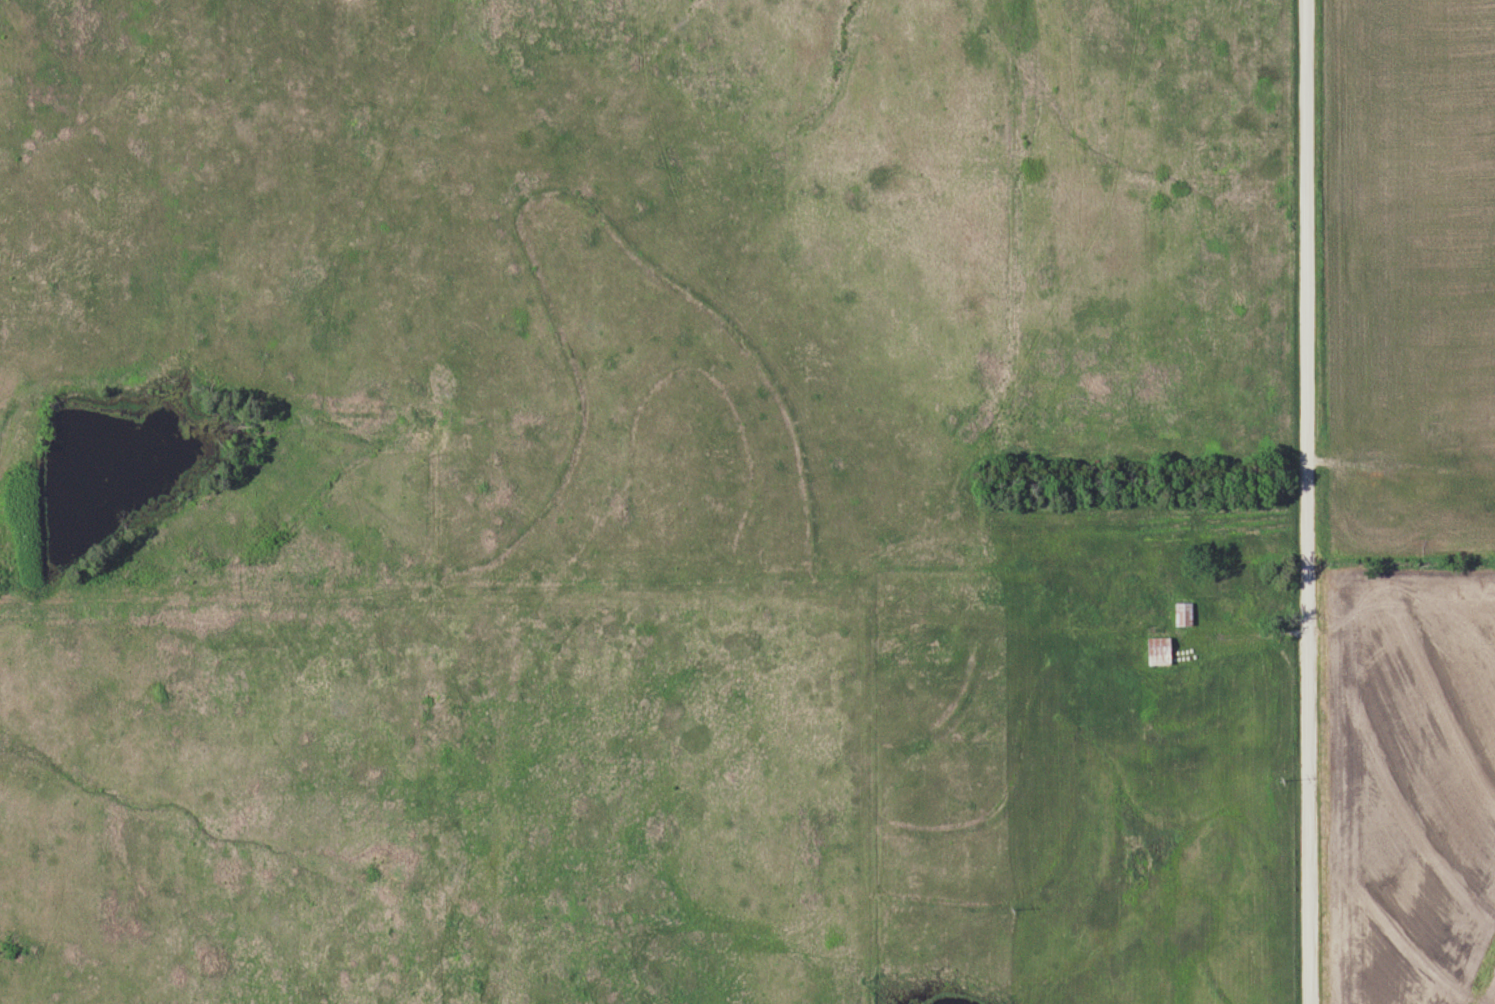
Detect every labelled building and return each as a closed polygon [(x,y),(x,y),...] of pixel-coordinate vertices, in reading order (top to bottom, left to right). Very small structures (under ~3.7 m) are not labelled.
[(1191,625),(1191,602),(1174,602),(1174,625),(1191,625)] [(1169,636),(1147,636),(1147,663),(1169,663),(1169,636)]
